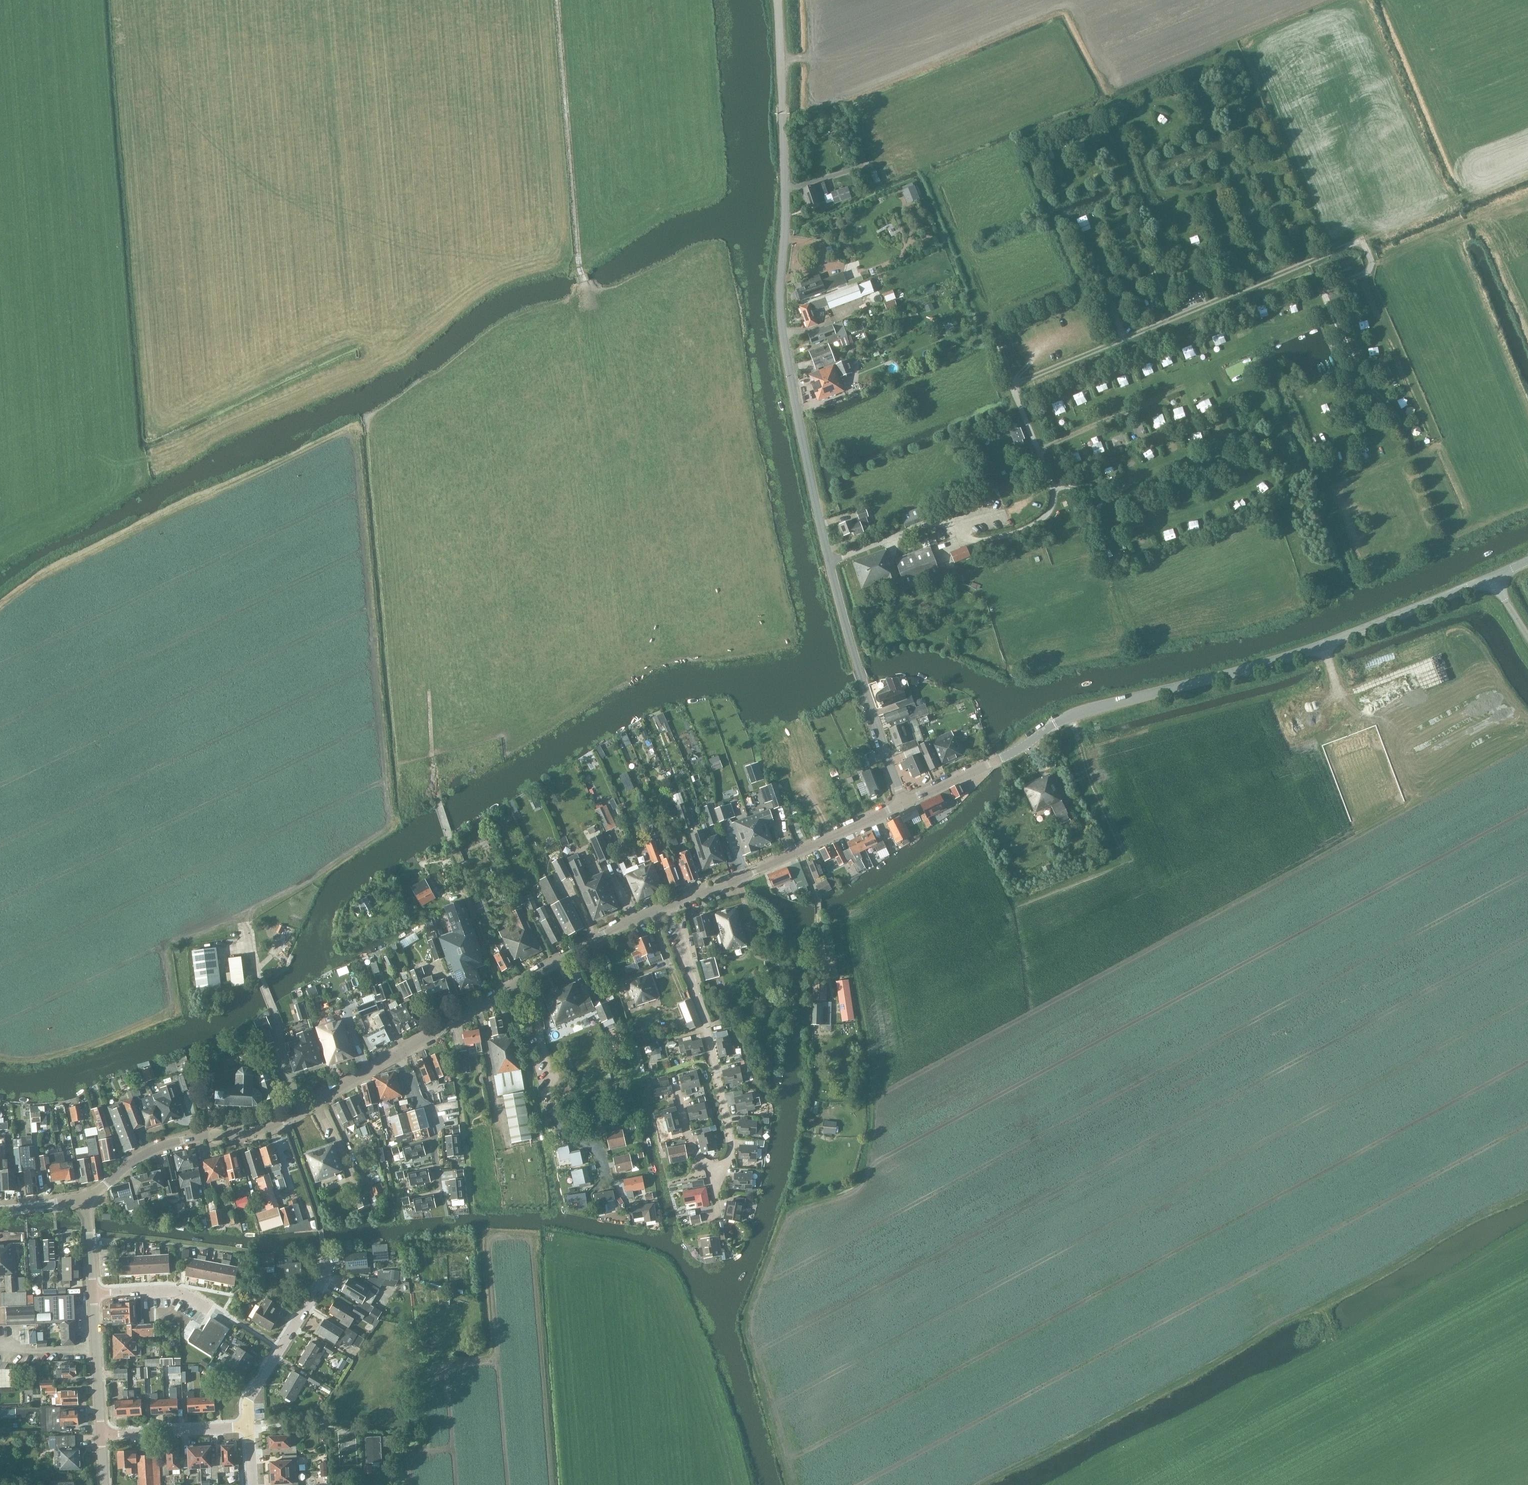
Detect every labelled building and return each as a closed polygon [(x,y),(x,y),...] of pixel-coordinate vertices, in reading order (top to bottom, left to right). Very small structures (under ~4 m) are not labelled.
[(823,194),(827,192),(824,182),(801,190),(807,208),(825,201),(823,194)] [(914,185),(903,190),(907,201),(919,197),(914,185)] [(834,203),(851,197),(847,187),(831,193),(834,203)] [(815,237),(815,254),(824,254),(825,237),(815,237)] [(843,273),(836,275),(821,281),(819,275),(800,282),(802,288),(797,290),(798,293),(796,294),(798,300),(800,299),(801,301),(847,284),(843,273)] [(830,309),(862,297),(858,286),(801,306),(808,327),(818,323),(813,311),(828,305),(830,309)] [(1179,300),(1182,307),(1181,307),(1183,310),(1207,301),(1205,297),(1204,298),(1202,291),(1179,300)] [(872,306),(881,304),(879,298),(871,301),(872,306)] [(812,344),(826,338),(828,344),(847,336),(842,322),(808,334),(812,344)] [(849,336),(847,336),(828,344),(829,344),(810,352),(816,369),(835,362),(834,360),(837,359),(835,354),(832,355),(831,352),(852,343),(849,336)] [(839,378),(852,373),(847,360),(809,375),(812,382),(811,383),(818,401),(844,391),(839,378)] [(1260,397),(1265,390),(1260,387),(1256,394),(1260,397)] [(1021,429),(1010,433),(1013,442),(1016,448),(1027,444),(1021,429)] [(928,505),(901,515),(905,527),(932,517),(928,505)] [(851,520),(840,524),(844,536),(853,533),(854,535),(863,532),(870,529),(868,522),(866,518),(868,517),(866,509),(856,512),(858,518),(851,520)] [(924,548),(937,544),(931,528),(918,533),(924,548)] [(930,546),(895,559),(901,577),(897,579),(889,557),(888,557),(886,550),(853,562),(863,591),(892,581),(893,584),(898,582),(901,591),(941,577),(930,546)] [(966,547),(950,553),(955,563),(970,557),(966,547)] [(877,695),(876,697),(877,700),(879,702),(881,703),(883,708),(899,702),(901,707),(914,702),(909,688),(904,690),(902,686),(901,687),(898,678),(886,679),(889,686),(878,693),(877,695)] [(898,709),(885,713),(888,723),(890,722),(891,727),(908,721),(910,720),(911,720),(929,713),(925,704),(916,707),(914,702),(898,709)] [(917,726),(929,722),(927,715),(915,720),(917,726)] [(892,728),(890,729),(897,747),(902,745),(904,751),(916,746),(917,746),(920,745),(918,741),(916,739),(915,739),(909,722),(908,722),(908,721),(891,727),(892,728)] [(868,730),(871,739),(876,737),(873,728),(868,730)] [(930,741),(940,765),(964,755),(957,741),(956,742),(951,731),(930,741)] [(920,745),(917,746),(919,751),(922,750),(924,755),(923,756),(927,767),(929,766),(931,769),(939,766),(933,752),(928,741),(920,745)] [(907,760),(900,763),(903,771),(909,768),(913,777),(927,772),(916,746),(904,751),(903,752),(907,760)] [(857,770),(861,769),(870,765),(866,754),(863,755),(861,748),(849,753),(852,760),(854,759),(857,770)] [(752,784),(758,781),(752,764),(745,766),(752,784)] [(872,769),(860,773),(870,798),(878,795),(877,791),(880,790),(872,769)] [(698,774),(679,780),(689,807),(708,801),(698,774)] [(1059,825),(1070,820),(1061,801),(1050,776),(1042,780),(1042,778),(1023,787),(1035,813),(1051,806),(1059,825)] [(631,780),(622,783),(625,789),(633,787),(631,780)] [(963,792),(968,790),(964,781),(951,787),(956,798),(964,794),(963,792)] [(777,782),(767,786),(775,809),(784,805),(777,782)] [(921,804),(924,812),(920,814),(927,828),(932,825),(929,817),(946,809),(940,795),(921,804)] [(616,827),(606,805),(597,810),(607,831),(616,827)] [(685,805),(677,807),(684,830),(692,827),(685,805)] [(901,816),(887,822),(897,842),(911,836),(904,822),(920,814),(915,805),(903,811),(905,815),(901,816)] [(725,806),(715,809),(720,822),(729,819),(725,806)] [(770,810),(733,823),(744,855),(757,851),(756,849),(765,846),(765,844),(772,841),(766,822),(773,820),(770,810)] [(659,836),(654,820),(648,822),(653,838),(659,836)] [(715,866),(703,830),(692,834),(703,870),(715,866)] [(704,830),(703,830),(715,866),(726,862),(718,835),(711,837),(710,836),(708,830),(704,831),(704,830)] [(872,830),(860,836),(866,849),(871,846),(874,853),(881,850),(872,830)] [(612,858),(603,835),(592,840),(601,863),(612,858)] [(850,853),(846,855),(848,860),(852,859),(853,862),(863,858),(860,852),(866,849),(860,836),(847,841),(853,854),(851,856),(850,853)] [(645,843),(652,864),(660,861),(653,840),(645,843)] [(836,856),(840,866),(848,863),(845,856),(837,841),(820,850),(826,861),(836,856)] [(689,851),(677,855),(686,880),(688,879),(689,883),(699,879),(689,851)] [(665,853),(660,854),(663,863),(673,887),(682,884),(671,856),(667,857),(665,853)] [(619,908),(604,873),(589,879),(580,859),(578,854),(568,859),(570,863),(594,920),(612,912),(612,911),(619,908)] [(561,858),(553,862),(562,881),(570,877),(561,858)] [(818,860),(809,863),(815,878),(824,874),(818,860)] [(644,863),(638,866),(640,870),(651,896),(658,894),(657,892),(663,889),(652,864),(646,867),(644,863)] [(793,891),(807,885),(798,863),(793,866),(769,875),(774,888),(789,882),(793,891)] [(1042,867),(1045,875),(1051,873),(1049,865),(1042,867)] [(640,870),(638,866),(632,869),(633,872),(627,875),(638,902),(651,896),(640,870)] [(827,880),(831,888),(836,886),(831,877),(827,880)] [(425,879),(410,888),(421,906),(435,899),(425,879)] [(831,888),(827,880),(826,879),(815,886),(821,895),(824,893),(825,895),(833,891),(831,888)] [(519,907),(519,908),(526,904),(519,887),(511,890),(516,902),(514,903),(516,908),(519,907)] [(524,897),(530,912),(537,909),(531,895),(524,897)] [(568,898),(552,906),(568,936),(584,928),(568,898)] [(438,919),(435,920),(440,936),(437,937),(450,974),(451,974),(458,995),(482,987),(476,969),(485,966),(462,901),(444,907),(453,932),(444,935),(438,919)] [(553,943),(563,938),(546,906),(536,911),(553,943)] [(747,944),(737,907),(712,914),(722,953),(740,948),(740,946),(747,944)] [(522,961),(543,951),(528,922),(522,908),(513,912),(519,926),(501,935),(514,960),(520,957),(522,961)] [(699,932),(693,934),(697,948),(705,946),(703,938),(714,935),(708,915),(695,919),(699,932)] [(279,949),(290,925),(285,922),(282,928),(278,927),(270,945),(279,949)] [(444,958),(436,936),(434,932),(425,935),(428,942),(435,961),(444,958)] [(640,950),(632,953),(635,963),(648,958),(647,955),(654,952),(648,936),(636,940),(640,950)] [(502,972),(513,966),(505,950),(500,953),(496,946),(492,948),(494,956),(502,972)] [(219,948),(196,951),(200,990),(224,987),(219,948)] [(660,954),(647,959),(650,966),(663,961),(660,954)] [(394,966),(389,955),(384,957),(390,968),(394,966)] [(705,981),(708,980),(720,977),(714,957),(700,961),(705,981)] [(244,985),(241,958),(228,958),(231,986),(244,985)] [(424,974),(422,967),(411,971),(418,992),(426,989),(433,1010),(441,1007),(440,1003),(452,999),(446,979),(434,983),(432,976),(421,980),(419,976),(424,974)] [(637,1005),(659,998),(652,974),(627,981),(633,999),(635,999),(637,1005)] [(416,992),(410,979),(398,985),(404,998),(408,996),(416,992)] [(846,980),(836,982),(842,1022),(852,1020),(846,980)] [(556,1025),(595,1009),(589,996),(582,998),(575,982),(567,986),(567,984),(543,994),(556,1025)] [(383,1001),(389,999),(384,984),(378,986),(383,1001)] [(831,1025),(831,1002),(825,1002),(826,986),(812,985),(811,1025),(831,1025)] [(1170,995),(1176,992),(1173,985),(1167,987),(1170,995)] [(373,994),(377,1003),(382,1001),(379,989),(372,991),(373,994)] [(379,1010),(377,1003),(373,994),(355,1001),(357,1007),(361,1017),(379,1010)] [(702,1025),(691,999),(679,1004),(689,1030),(702,1025)] [(408,1002),(400,1006),(411,1028),(414,1027),(414,1026),(420,1023),(421,1023),(420,1022),(414,1010),(413,1011),(408,1002)] [(613,1018),(607,1002),(595,1007),(602,1023),(613,1018)] [(411,1028),(400,1006),(392,1010),(396,1019),(394,1020),(400,1032),(401,1033),(407,1029),(408,1030),(411,1028)] [(371,1051),(393,1040),(389,1031),(393,1029),(385,1012),(374,1018),(380,1029),(364,1037),(371,1051)] [(267,1017),(254,1023),(265,1046),(274,1042),(269,1030),(272,1029),(267,1017)] [(497,1096),(511,1094),(524,1091),(521,1071),(516,1038),(508,1039),(508,1037),(505,1038),(501,1017),(490,1019),(494,1040),(489,1041),(495,1076),(494,1076),(497,1096)] [(326,1066),(355,1058),(343,1021),(336,1023),(336,1021),(319,1026),(318,1021),(313,1022),(326,1066)] [(559,1035),(555,1026),(547,1030),(551,1038),(559,1035)] [(291,1052),(288,1053),(294,1072),(294,1073),(323,1064),(323,1063),(312,1030),(297,1035),(299,1040),(288,1043),(291,1052)] [(478,1053),(483,1052),(479,1030),(464,1033),(466,1044),(476,1042),(478,1053)] [(727,1031),(717,1033),(718,1040),(717,1040),(721,1057),(739,1053),(738,1048),(735,1049),(734,1046),(732,1046),(730,1037),(729,1037),(727,1031)] [(700,1034),(678,1039),(680,1045),(681,1053),(686,1052),(687,1057),(702,1053),(701,1049),(704,1049),(702,1040),(700,1034)] [(662,1057),(658,1040),(643,1044),(644,1048),(648,1047),(651,1047),(653,1052),(650,1054),(652,1060),(658,1059),(658,1058),(662,1057)] [(469,1065),(466,1050),(460,1052),(462,1066),(469,1065)] [(623,1064),(620,1052),(612,1054),(615,1066),(623,1064)] [(439,1077),(448,1074),(440,1053),(431,1056),(439,1077)] [(427,1083),(437,1079),(428,1057),(418,1061),(427,1083)] [(150,1067),(144,1069),(148,1081),(154,1078),(150,1067)] [(743,1082),(740,1067),(725,1070),(726,1074),(723,1074),(725,1083),(735,1081),(735,1083),(743,1082)] [(216,1102),(215,1102),(215,1104),(217,1104),(217,1106),(220,1106),(220,1105),(226,1105),(227,1107),(229,1107),(229,1105),(233,1106),(233,1107),(235,1107),(235,1105),(239,1106),(240,1107),(242,1108),(242,1106),(246,1107),(246,1108),(249,1108),(249,1107),(253,1107),(253,1108),(255,1108),(255,1107),(258,1106),(259,1107),(260,1106),(259,1105),(262,1102),(263,1102),(264,1100),(275,1097),(269,1074),(259,1077),(264,1095),(263,1095),(260,1091),(261,1091),(260,1090),(259,1091),(256,1090),(256,1088),(254,1088),(254,1076),(252,1072),(249,1068),(244,1068),(240,1070),(237,1074),(236,1087),(234,1086),(234,1088),(230,1088),(230,1086),(227,1086),(227,1088),(220,1087),(220,1085),(218,1085),(218,1087),(216,1087),(216,1089),(217,1089),(217,1095),(216,1095),(216,1097),(217,1097),(216,1102)] [(372,1077),(379,1102),(402,1096),(395,1071),(372,1077)] [(697,1071),(689,1073),(689,1075),(680,1077),(682,1086),(685,1085),(686,1089),(701,1086),(697,1071)] [(187,1073),(177,1077),(182,1092),(192,1089),(187,1073)] [(161,1092),(152,1095),(153,1096),(162,1124),(185,1117),(174,1083),(160,1088),(161,1092)] [(373,1083),(363,1085),(362,1086),(366,1106),(363,1106),(367,1114),(373,1113),(371,1105),(378,1104),(373,1083)] [(431,1095),(427,1084),(419,1087),(423,1098),(431,1095)] [(673,1092),(671,1085),(652,1090),(653,1097),(673,1092)] [(617,1116),(624,1115),(627,1114),(626,1113),(628,1112),(626,1103),(621,1104),(618,1090),(611,1092),(617,1116)] [(532,1140),(523,1092),(503,1096),(512,1144),(532,1140)] [(761,1105),(759,1097),(753,1099),(752,1093),(737,1097),(738,1101),(735,1101),(737,1110),(747,1108),(747,1110),(755,1109),(755,1106),(761,1105)] [(442,1097),(444,1103),(456,1100),(455,1094),(442,1097)] [(363,1113),(364,1113),(356,1095),(345,1100),(357,1126),(359,1125),(359,1123),(366,1120),(363,1113)] [(153,1096),(139,1100),(142,1107),(140,1108),(145,1126),(146,1129),(156,1126),(162,1124),(153,1096)] [(108,1107),(115,1126),(125,1151),(139,1145),(133,1130),(143,1126),(132,1098),(108,1107)] [(355,1124),(353,1119),(344,1100),(335,1104),(344,1123),(342,1124),(345,1129),(355,1124)] [(690,1119),(700,1117),(700,1119),(708,1118),(705,1103),(690,1106),(691,1110),(688,1111),(690,1119)] [(31,1123),(46,1122),(46,1112),(38,1113),(38,1106),(29,1107),(30,1122),(31,1122),(31,1123)] [(80,1110),(79,1106),(68,1108),(71,1123),(81,1121),(79,1110),(80,1110)] [(98,1130),(109,1127),(102,1106),(91,1110),(98,1130)] [(390,1117),(392,1126),(396,1138),(429,1128),(424,1108),(390,1117)] [(659,1112),(653,1113),(654,1119),(664,1117),(662,1111),(659,1112)] [(677,1113),(664,1116),(668,1132),(671,1131),(672,1136),(682,1133),(681,1129),(680,1126),(677,1113)] [(11,1116),(0,1117),(0,1128),(6,1128),(6,1155),(12,1155),(11,1116)] [(748,1136),(756,1136),(762,1137),(762,1126),(757,1126),(757,1121),(742,1120),(742,1124),(739,1124),(739,1133),(748,1134),(748,1136)] [(52,1138),(51,1130),(43,1131),(45,1140),(52,1138)] [(621,1132),(607,1135),(610,1148),(626,1145),(624,1138),(623,1138),(621,1132)] [(103,1162),(116,1160),(112,1138),(106,1139),(105,1133),(98,1135),(103,1162)] [(717,1149),(715,1141),(713,1142),(711,1133),(702,1135),(703,1137),(699,1138),(702,1153),(717,1149)] [(85,1137),(87,1153),(92,1181),(102,1179),(98,1157),(95,1135),(85,1137)] [(460,1155),(458,1135),(446,1137),(447,1143),(445,1143),(446,1151),(447,1151),(448,1157),(460,1155)] [(31,1136),(20,1137),(21,1147),(17,1148),(16,1142),(13,1143),(16,1172),(23,1171),(27,1195),(38,1194),(35,1169),(33,1147),(32,1147),(31,1136)] [(0,1138),(0,1178),(1,1191),(15,1190),(14,1170),(6,1170),(4,1138),(0,1138)] [(425,1155),(422,1143),(403,1148),(406,1160),(412,1158),(412,1160),(420,1157),(420,1156),(425,1155)] [(273,1171),(281,1168),(273,1144),(261,1149),(267,1167),(271,1166),(273,1171)] [(335,1174),(343,1171),(334,1144),(304,1154),(314,1182),(336,1175),(335,1174)] [(683,1155),(686,1154),(685,1145),(669,1148),(670,1156),(672,1156),(673,1160),(684,1158),(683,1155)] [(739,1158),(749,1159),(748,1161),(757,1161),(758,1146),(756,1146),(742,1145),(742,1149),(740,1149),(739,1158)] [(388,1147),(380,1148),(381,1162),(388,1160),(389,1160),(388,1147)] [(199,1167),(195,1149),(175,1153),(182,1188),(185,1188),(187,1201),(201,1198),(198,1185),(202,1184),(200,1171),(187,1173),(186,1170),(199,1167)] [(254,1178),(265,1174),(258,1149),(246,1153),(254,1178)] [(511,1149),(497,1150),(498,1158),(512,1156),(511,1149)] [(563,1161),(572,1158),(575,1168),(580,1167),(578,1160),(579,1160),(578,1157),(581,1156),(579,1149),(561,1154),(563,1161)] [(63,1152),(58,1153),(62,1179),(65,1179),(65,1180),(66,1180),(67,1182),(72,1181),(72,1179),(74,1179),(71,1161),(64,1163),(63,1152)] [(58,1153),(38,1156),(40,1170),(49,1168),(51,1181),(62,1179),(58,1153)] [(92,1181),(87,1153),(76,1155),(78,1160),(81,1183),(92,1181)] [(237,1153),(225,1156),(231,1181),(239,1179),(237,1169),(241,1168),(237,1153)] [(173,1154),(163,1156),(168,1181),(164,1182),(165,1187),(165,1188),(167,1195),(178,1192),(175,1180),(178,1179),(173,1154)] [(207,1182),(226,1178),(221,1156),(203,1160),(207,1182)] [(628,1156),(614,1159),(617,1172),(633,1168),(631,1161),(630,1162),(628,1156)] [(692,1168),(700,1166),(697,1157),(690,1159),(692,1168)] [(430,1182),(428,1170),(408,1174),(411,1186),(416,1184),(417,1186),(425,1184),(424,1183),(430,1182)] [(582,1187),(588,1186),(585,1170),(569,1174),(570,1179),(580,1177),(582,1187)] [(161,1171),(133,1178),(137,1194),(165,1187),(164,1182),(161,1171)] [(403,1171),(397,1173),(398,1180),(405,1178),(403,1171)] [(734,1186),(734,1189),(744,1189),(752,1189),(752,1171),(744,1171),(744,1173),(737,1173),(737,1177),(735,1177),(734,1186)] [(257,1179),(265,1204),(255,1207),(257,1214),(262,1232),(284,1225),(278,1207),(268,1175),(257,1179)] [(634,1184),(640,1183),(639,1177),(626,1180),(630,1199),(636,1197),(634,1184)] [(464,1199),(462,1179),(450,1180),(451,1186),(449,1186),(450,1194),(452,1194),(452,1200),(464,1199)] [(372,1186),(365,1189),(369,1199),(374,1197),(374,1195),(386,1191),(384,1181),(371,1186),(372,1186)] [(128,1212),(129,1212),(131,1216),(138,1214),(139,1219),(143,1219),(142,1213),(138,1200),(133,1201),(133,1198),(129,1183),(111,1188),(115,1203),(124,1201),(125,1204),(126,1204),(128,1211),(128,1212)] [(699,1207),(709,1205),(705,1188),(684,1192),(686,1202),(697,1200),(699,1207)] [(368,1201),(368,1200),(364,1189),(352,1194),(358,1210),(369,1205),(367,1201),(368,1201)] [(1257,1199),(1262,1197),(1258,1189),(1253,1191),(1257,1199)] [(206,1192),(212,1227),(226,1225),(223,1209),(217,1210),(214,1190),(206,1192)] [(239,1192),(240,1198),(250,1196),(249,1190),(239,1192)] [(605,1201),(615,1199),(613,1191),(595,1194),(598,1214),(607,1213),(605,1201)] [(568,1202),(587,1199),(586,1193),(567,1196),(568,1202)] [(238,1210),(250,1207),(247,1196),(235,1200),(238,1210)] [(436,1207),(433,1196),(414,1200),(416,1211),(422,1210),(422,1212),(430,1210),(430,1209),(436,1207)] [(727,1219),(740,1221),(742,1204),(745,1205),(746,1198),(737,1196),(736,1202),(730,1201),(729,1206),(725,1209),(728,1212),(727,1219)] [(409,1197),(402,1199),(403,1206),(410,1204),(409,1197)] [(654,1203),(627,1208),(628,1216),(632,1215),(633,1219),(644,1217),(645,1223),(657,1221),(654,1203)] [(297,1204),(280,1210),(285,1227),(303,1222),(297,1204)] [(228,1213),(230,1224),(239,1223),(237,1212),(228,1213)] [(728,1238),(725,1228),(719,1230),(722,1240),(728,1238)] [(716,1237),(703,1239),(701,1239),(702,1247),(699,1248),(701,1257),(704,1257),(704,1259),(719,1256),(716,1237)] [(31,1269),(41,1269),(39,1240),(29,1241),(31,1269)] [(53,1240),(40,1241),(41,1262),(43,1262),(43,1266),(54,1265),(54,1261),(55,1261),(53,1240)] [(26,1297),(26,1290),(17,1291),(14,1243),(0,1244),(0,1275),(4,1275),(5,1292),(0,1293),(0,1306),(5,1306),(16,1305),(26,1305),(26,1297)] [(388,1245),(374,1246),(376,1262),(389,1260),(388,1245)] [(157,1273),(155,1251),(151,1251),(152,1256),(144,1256),(145,1274),(157,1273)] [(159,1251),(155,1251),(157,1273),(171,1272),(169,1255),(160,1255),(159,1251)] [(132,1275),(131,1252),(127,1252),(127,1257),(119,1257),(120,1276),(132,1275)] [(135,1252),(131,1252),(132,1275),(145,1274),(144,1256),(136,1257),(135,1252)] [(370,1266),(368,1266),(366,1253),(346,1255),(347,1269),(350,1268),(350,1274),(370,1272),(370,1266)] [(227,1261),(223,1283),(235,1285),(238,1267),(229,1266),(230,1261),(231,1255),(228,1254),(227,1261)] [(274,1254),(257,1255),(258,1268),(281,1267),(281,1281),(301,1280),(301,1263),(292,1263),(292,1258),(274,1259),(274,1254)] [(189,1259),(186,1276),(198,1278),(202,1256),(199,1256),(198,1260),(189,1259)] [(202,1256),(198,1278),(210,1280),(214,1263),(206,1262),(206,1257),(202,1256)] [(61,1280),(56,1280),(56,1288),(69,1288),(69,1281),(78,1281),(78,1265),(77,1266),(76,1258),(61,1258),(61,1280)] [(214,1263),(210,1280),(223,1283),(227,1261),(223,1260),(222,1264),(214,1263)] [(390,1270),(384,1271),(384,1279),(389,1279),(399,1280),(399,1279),(400,1274),(400,1272),(390,1270)] [(350,1278),(343,1291),(360,1301),(357,1306),(378,1319),(383,1312),(371,1304),(380,1290),(365,1281),(362,1286),(350,1278)] [(34,1304),(35,1322),(35,1324),(60,1323),(61,1346),(74,1345),(72,1295),(34,1297),(34,1304)] [(261,1307),(253,1319),(271,1330),(272,1326),(275,1326),(277,1322),(277,1320),(279,1317),(274,1313),(279,1305),(267,1297),(262,1307),(261,1307)] [(337,1300),(329,1312),(342,1320),(340,1322),(349,1327),(356,1316),(374,1326),(378,1319),(357,1306),(354,1311),(337,1300)] [(34,1325),(35,1322),(34,1304),(26,1305),(16,1305),(5,1306),(6,1326),(34,1325)] [(135,1304),(112,1305),(112,1320),(124,1320),(124,1324),(125,1324),(136,1324),(135,1304)] [(303,1323),(309,1330),(316,1323),(310,1316),(303,1323)] [(195,1330),(190,1339),(190,1342),(195,1346),(211,1356),(226,1333),(222,1331),(224,1327),(211,1319),(203,1332),(198,1329),(195,1330)] [(350,1346),(352,1344),(359,1348),(365,1339),(357,1334),(347,1328),(345,1332),(325,1319),(317,1332),(335,1343),(339,1346),(342,1341),(350,1346)] [(153,1323),(137,1324),(127,1325),(127,1334),(113,1335),(114,1359),(130,1358),(130,1356),(138,1355),(137,1345),(140,1345),(140,1337),(154,1335),(153,1323)] [(28,1332),(29,1344),(36,1344),(37,1349),(45,1350),(46,1344),(36,1342),(36,1341),(43,1341),(43,1332),(28,1332)] [(234,1338),(231,1343),(234,1345),(232,1349),(236,1351),(233,1356),(250,1367),(255,1358),(245,1351),(247,1346),(238,1340),(234,1338)] [(152,1351),(162,1351),(162,1340),(153,1339),(152,1351)] [(311,1342),(299,1362),(312,1370),(325,1351),(331,1355),(335,1349),(326,1344),(323,1350),(311,1342)] [(224,1358),(221,1361),(237,1371),(235,1373),(235,1376),(239,1378),(241,1378),(243,1375),(244,1375),(250,1367),(233,1356),(230,1360),(224,1358)] [(160,1359),(145,1359),(145,1367),(160,1366),(160,1359)] [(73,1374),(76,1374),(76,1365),(73,1366),(73,1363),(62,1364),(62,1370),(57,1370),(57,1378),(73,1377),(73,1374)] [(144,1379),(144,1367),(136,1368),(136,1379),(144,1379)] [(114,1378),(128,1378),(127,1370),(114,1370),(114,1378)] [(293,1401),(306,1379),(293,1371),(280,1394),(293,1401)] [(322,1381),(311,1375),(307,1380),(318,1387),(329,1394),(332,1389),(321,1382),(322,1381)] [(56,1388),(45,1389),(46,1395),(56,1394),(56,1405),(62,1404),(62,1405),(78,1404),(77,1400),(77,1391),(76,1391),(68,1391),(61,1392),(61,1393),(57,1393),(56,1388)] [(179,1414),(178,1400),(177,1400),(177,1393),(176,1388),(169,1389),(170,1400),(165,1400),(165,1414),(179,1414)] [(130,1416),(129,1401),(128,1390),(122,1391),(123,1401),(116,1402),(117,1417),(130,1416)] [(143,1416),(142,1400),(134,1401),(134,1390),(128,1390),(129,1401),(130,1416),(143,1416)] [(201,1398),(202,1412),(216,1411),(215,1398),(214,1398),(214,1391),(208,1391),(208,1398),(201,1398)] [(202,1412),(201,1398),(195,1399),(195,1392),(188,1392),(189,1399),(188,1399),(188,1413),(202,1412)] [(165,1414),(165,1400),(158,1401),(158,1394),(151,1394),(152,1401),(151,1401),(152,1415),(165,1414)] [(16,1403),(0,1403),(0,1412),(16,1412),(16,1403)] [(74,1411),(74,1409),(61,1409),(61,1407),(47,1408),(48,1432),(61,1431),(61,1426),(78,1425),(78,1411),(74,1411)] [(297,1453),(296,1436),(285,1436),(284,1434),(276,1434),(277,1437),(267,1437),(268,1444),(267,1445),(270,1445),(270,1448),(283,1448),(283,1454),(297,1453)] [(55,1437),(56,1451),(53,1451),(54,1470),(81,1468),(80,1449),(76,1450),(75,1436),(55,1437)] [(368,1464),(383,1463),(381,1437),(366,1438),(368,1464)] [(229,1466),(235,1466),(238,1466),(238,1460),(237,1460),(236,1452),(234,1452),(234,1443),(226,1444),(226,1443),(226,1446),(222,1446),(223,1459),(217,1459),(218,1473),(229,1472),(229,1466)] [(190,1468),(201,1468),(199,1444),(199,1445),(190,1446),(191,1448),(189,1448),(189,1461),(183,1461),(184,1475),(190,1474),(190,1468)] [(200,1444),(199,1444),(201,1468),(211,1467),(212,1479),(218,1479),(218,1473),(217,1459),(211,1460),(210,1447),(208,1447),(208,1445),(200,1445),(200,1444)] [(171,1449),(168,1450),(168,1462),(162,1462),(163,1476),(169,1476),(169,1470),(180,1469),(179,1446),(171,1447),(171,1446),(171,1449)] [(118,1452),(119,1468),(127,1468),(127,1474),(136,1473),(136,1464),(138,1464),(140,1484),(159,1484),(157,1455),(138,1456),(138,1459),(136,1459),(135,1455),(131,1456),(131,1451),(118,1452)] [(268,1473),(269,1473),(298,1472),(297,1455),(283,1456),(284,1462),(271,1462),(271,1464),(269,1464),(269,1473),(268,1473)] [(371,1474),(370,1466),(363,1466),(363,1475),(371,1474)] [(298,1472),(269,1473),(269,1474),(270,1482),(272,1482),(272,1484),(285,1484),(299,1484),(298,1472)]
